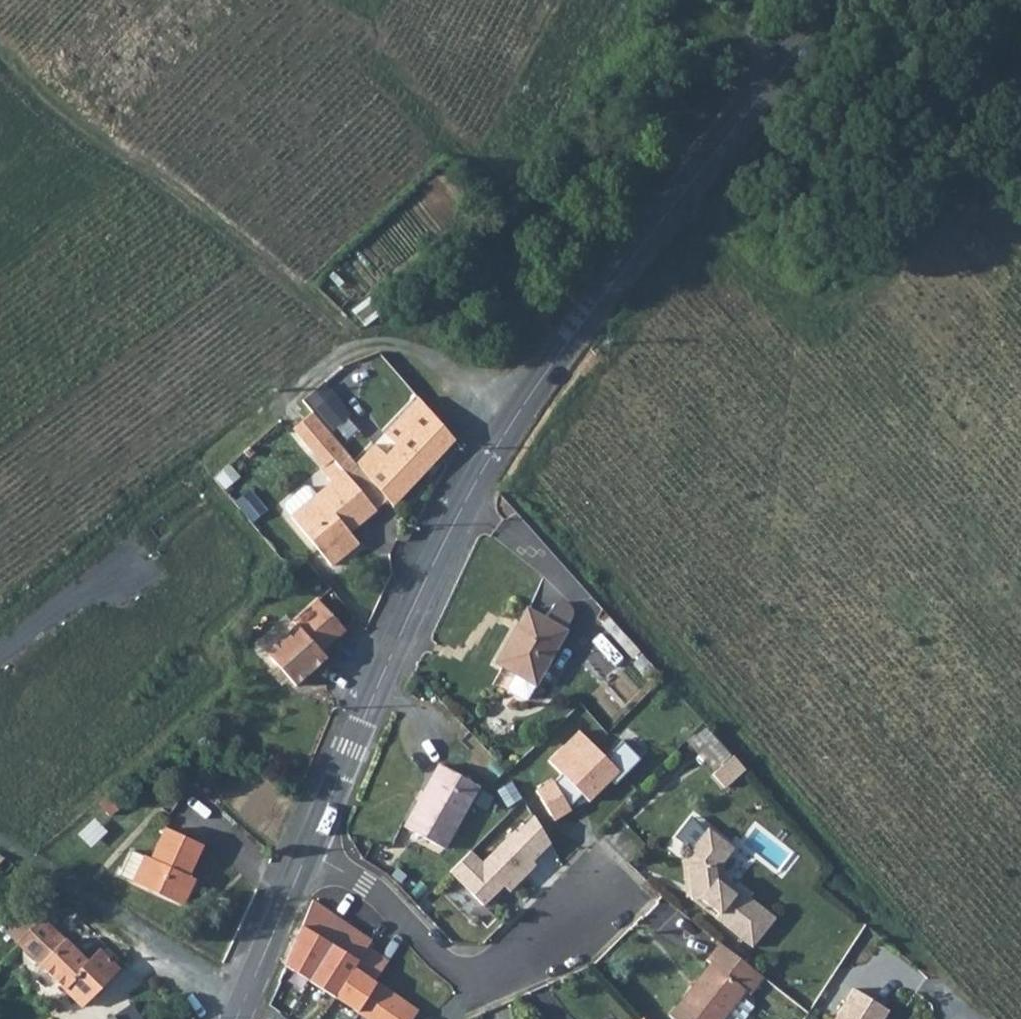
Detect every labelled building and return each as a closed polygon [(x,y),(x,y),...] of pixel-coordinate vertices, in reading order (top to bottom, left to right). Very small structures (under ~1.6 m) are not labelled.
[(385,493),(391,500),(455,433),(420,391),(386,427),(398,438),(387,450),(375,439),(357,458),(385,493)] [(299,429),(319,454),(340,437),(319,412),(299,429)] [(350,450),(340,437),(319,454),(329,466),(350,450)] [(292,509),(331,559),(358,536),(343,517),(349,513),(354,519),(385,493),(357,458),(350,450),(329,466),(325,470),(331,477),(315,490),(292,509)] [(282,496),(292,509),(315,490),(306,478),(282,496)] [(342,616),(315,584),(293,603),(295,605),(317,633),(320,637),(342,616)] [(522,615),(515,629),(545,659),(565,619),(563,618),(571,599),(570,594),(567,590),(563,588),(559,588),(554,589),(552,591),(547,598),(545,605),(527,596),(519,613),(522,615)] [(291,600),(285,605),(290,610),(295,605),(293,603),(291,600)] [(260,636),(283,662),(317,633),(295,605),(290,610),(260,636)] [(516,666),(537,676),(545,659),(515,629),(500,657),(516,666)] [(317,633),(283,662),(293,672),(324,643),(320,637),(317,633)] [(508,681),(527,691),(537,676),(516,666),(508,681)] [(733,756),(705,726),(687,743),(715,772),(733,756)] [(575,730),(544,759),(557,774),(530,790),(549,823),(570,810),(566,805),(577,795),(586,802),(606,780),(611,783),(633,757),(616,743),(602,757),(575,730)] [(476,777),(437,756),(403,815),(442,838),(469,790),(484,799),(491,785),(476,777)] [(746,771),(733,756),(715,772),(711,775),(724,790),(746,771)] [(465,849),(443,871),(463,891),(479,906),(496,893),(502,898),(533,865),(530,861),(546,845),(527,813),(477,860),(465,849)] [(680,854),(685,899),(694,898),(712,912),(708,917),(745,946),(768,917),(721,880),(720,863),(730,849),(687,816),(673,834),(687,845),(680,854)] [(146,853),(139,850),(128,876),(178,897),(190,871),(182,868),(195,836),(159,821),(146,853)] [(115,870),(128,876),(139,850),(126,845),(115,870)] [(311,891),(282,957),(354,1004),(376,976),(371,972),(352,959),(366,938),(371,933),(311,891)] [(38,902),(33,898),(10,920),(19,928),(45,903),(42,899),(38,902)] [(80,993),(117,960),(102,939),(88,950),(45,903),(19,928),(80,993)] [(722,934),(708,951),(712,954),(671,1007),(687,1018),(718,1018),(747,982),(752,986),(766,968),(722,934)] [(352,959),(371,972),(385,951),(366,938),(352,959)] [(354,1004),(376,1018),(405,1018),(416,1003),(376,976),(354,1004)] [(882,1017),(894,998),(859,976),(834,1014),(834,1018),(882,1018),(882,1017)] [(132,999),(115,1010),(120,1018),(145,1018),(132,999)] [(115,1010),(112,1006),(92,1018),(120,1018),(115,1010)]
